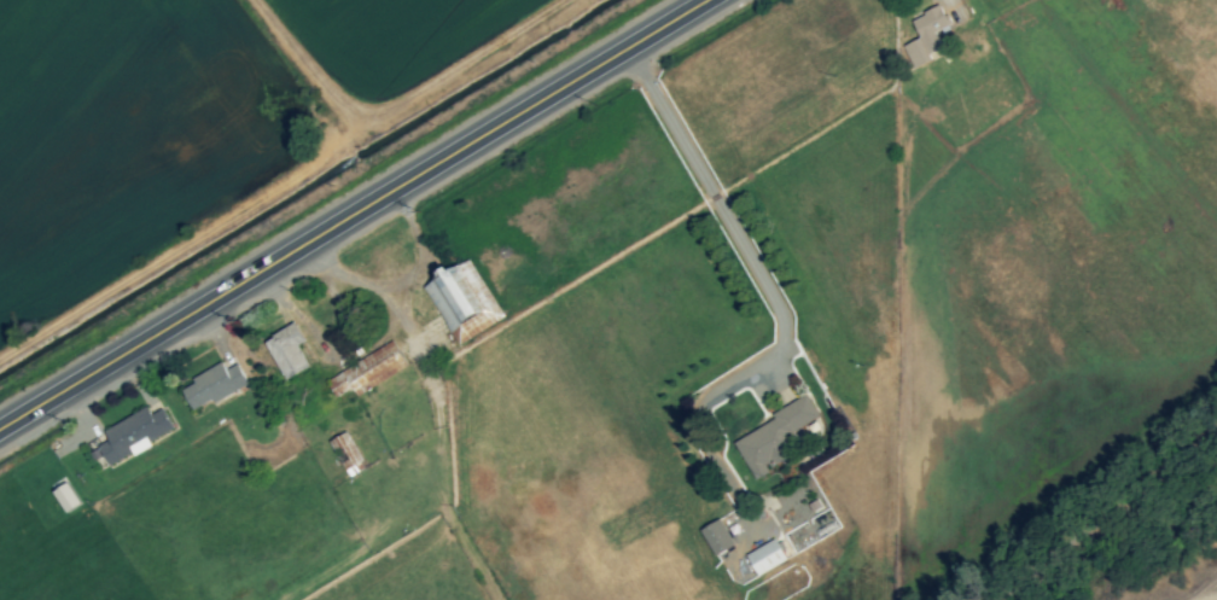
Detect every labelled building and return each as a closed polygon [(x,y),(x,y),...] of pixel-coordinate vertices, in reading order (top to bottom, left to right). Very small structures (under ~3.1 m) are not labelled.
[(933,32),(947,26),(939,7),(908,20),(917,41),(901,48),(911,70),(930,61),(927,54),(940,49),(933,32)] [(302,343),(291,325),(261,343),(283,381),(307,367),(295,347),(302,343)] [(354,399),(404,369),(389,343),(327,380),(333,390),(344,383),(354,399)] [(224,376),(219,365),(188,379),(190,385),(179,391),(188,412),(244,387),(237,370),(224,376)] [(751,482),(766,474),(762,467),(795,451),(787,435),(817,420),(805,396),(767,415),(771,422),(731,442),(751,482)] [(100,431),(105,444),(87,452),(92,463),(101,458),(105,466),(132,454),(131,450),(171,431),(162,410),(148,416),(145,410),(100,431)] [(336,460),(346,477),(362,468),(342,433),(329,441),(339,458),(336,460)] [(731,547),(718,520),(698,530),(710,557),(731,547)] [(794,529),(774,541),(785,561),(806,548),(794,529)] [(743,557),(755,578),(784,562),(771,540),(743,557)]
